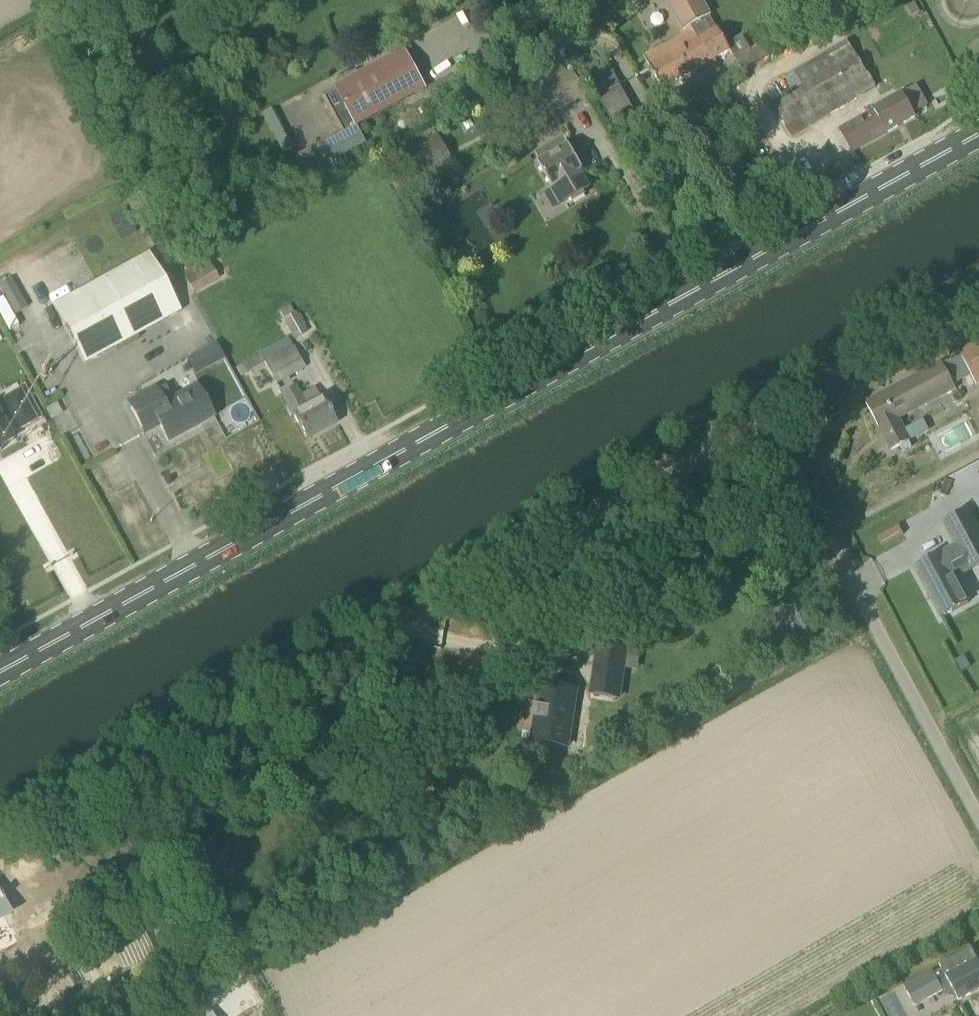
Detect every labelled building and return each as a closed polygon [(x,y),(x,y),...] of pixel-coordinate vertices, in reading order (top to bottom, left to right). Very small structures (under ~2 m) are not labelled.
[(730,51),(702,0),(666,0),(685,34),(644,56),(663,89),(730,51)] [(752,49),(735,59),(742,71),(791,43),(783,29),(752,49)] [(425,90),(405,50),(336,85),(337,88),(322,95),(341,132),(299,153),(309,173),(366,143),(356,125),(406,99),(425,90)] [(619,84),(606,62),(582,55),(577,58),(598,96),(619,84)] [(875,87),(857,56),(772,106),(792,139),(814,126),(813,124),(875,87)] [(791,90),(801,85),(794,73),(784,79),(791,90)] [(884,106),(841,130),(853,151),(915,117),(903,94),(882,104),(884,106)] [(418,145),(435,175),(455,164),(438,134),(418,145)] [(552,187),(555,185),(565,202),(571,199),(573,202),(585,195),(583,192),(589,188),(580,171),(583,169),(565,139),(536,155),(541,163),(539,164),(552,187)] [(189,263),(186,279),(193,292),(219,279),(206,253),(189,263)] [(145,330),(113,272),(53,305),(84,363),(145,330)] [(27,306),(11,277),(0,283),(0,289),(14,314),(27,306)] [(283,317),(294,337),(307,330),(297,310),(283,317)] [(293,346),(291,347),(285,337),(259,352),(261,354),(265,362),(276,384),(306,368),(293,346)] [(969,370),(976,384),(978,382),(978,342),(959,353),(969,370)] [(243,365),(237,368),(241,375),(265,362),(261,354),(243,365)] [(912,447),(909,441),(929,431),(923,420),(904,430),(897,417),(954,386),(942,363),(866,404),(879,428),(880,428),(892,450),(900,446),(903,452),(912,447)] [(144,434),(160,426),(168,441),(214,416),(197,385),(172,399),(165,386),(157,390),(155,388),(127,403),(144,434)] [(314,387),(299,396),(294,387),(282,394),(307,439),(337,423),(322,396),(320,397),(314,387)] [(8,432),(18,426),(4,402),(0,404),(0,447),(13,441),(8,432)] [(971,570),(978,566),(978,532),(966,509),(943,521),(956,545),(942,553),(941,552),(914,567),(941,618),(969,603),(955,577),(969,570),(970,571),(971,570)] [(804,603),(779,615),(794,646),(819,633),(804,603)] [(613,637),(627,635),(625,620),(612,621),(613,637)] [(602,639),(602,689),(629,689),(629,639),(602,639)] [(541,719),(541,721),(543,721),(543,742),(578,742),(578,685),(543,685),(543,707),(541,707),(541,709),(543,709),(543,719),(541,719)] [(959,1001),(978,990),(978,963),(971,948),(939,965),(942,969),(934,974),(933,972),(905,987),(915,1006),(943,991),(942,990),(951,986),(959,1001)] [(122,980),(96,993),(103,1007),(129,994),(122,980)]
